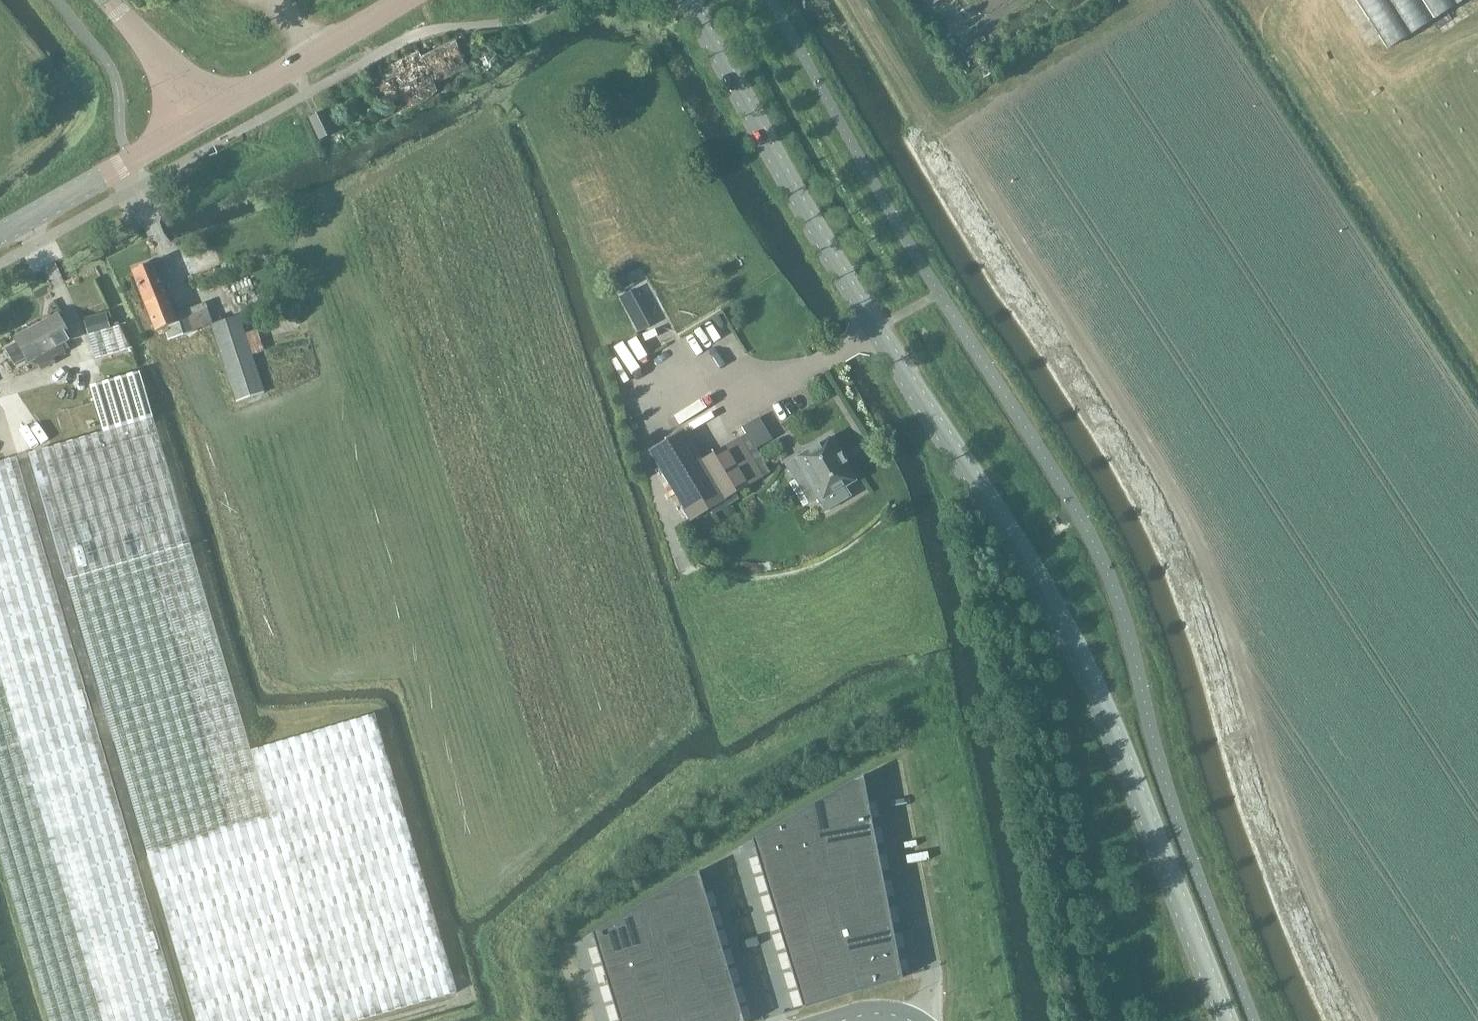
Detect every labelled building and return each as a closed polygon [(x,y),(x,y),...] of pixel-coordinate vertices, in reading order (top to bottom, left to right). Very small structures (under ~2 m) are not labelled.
[(1389,50),(1467,0),(1356,0),(1389,50)] [(434,84),(469,68),(457,43),(423,59),(419,52),(380,71),(398,109),(437,91),(434,84)] [(348,94),(333,101),(334,102),(350,139),(365,132),(348,94)] [(335,133),(325,111),(309,119),(319,140),(335,133)] [(156,263),(135,271),(158,331),(174,324),(175,327),(170,329),(171,332),(169,333),(171,340),(211,325),(212,325),(214,325),(206,303),(186,310),(186,312),(175,314),(169,298),(175,296),(160,262),(156,263)] [(631,292),(620,298),(639,332),(650,327),(631,292)] [(18,342),(6,349),(15,365),(27,358),(30,364),(37,359),(43,369),(50,365),(48,362),(57,357),(53,350),(73,340),(58,313),(15,337),(18,342)] [(107,314),(86,320),(86,321),(89,333),(90,334),(111,329),(107,314)] [(236,402),(265,392),(241,316),(214,325),(212,325),(236,402)] [(722,343),(709,361),(734,379),(741,369),(729,360),(734,352),(722,343)] [(103,433),(30,454),(61,565),(146,854),(270,820),(251,752),(186,528),(140,372),(90,387),(103,433)] [(649,394),(626,398),(628,407),(650,403),(649,394)] [(689,405),(679,411),(697,439),(706,433),(689,405)] [(702,461),(684,432),(650,452),(691,521),(771,473),(756,449),(773,440),(759,418),(742,428),(746,435),(702,461)] [(797,458),(786,465),(796,481),(792,484),(805,506),(818,499),(826,512),(851,497),(846,488),(856,482),(854,477),(846,464),(847,463),(842,455),(841,455),(840,455),(830,438),(797,458)] [(17,456),(0,461),(0,859),(47,1020),(181,1020),(17,456)] [(146,854),(196,1020),(357,1020),(457,992),(376,714),(251,752),(270,820),(146,854)] [(864,775),(752,840),(803,1008),(903,978),(864,775)] [(592,933),(619,1020),(744,1020),(699,871),(592,933)]
